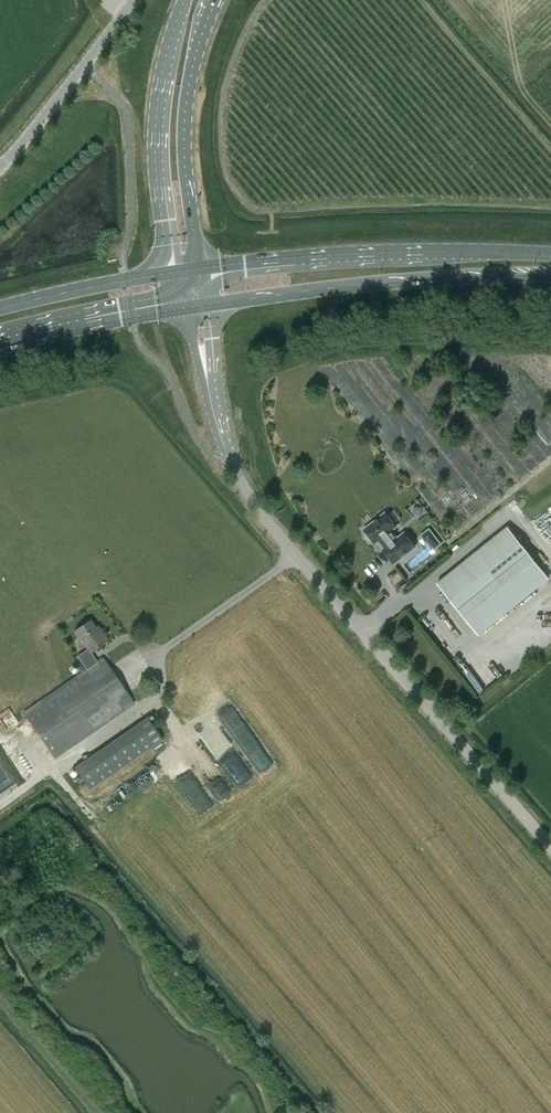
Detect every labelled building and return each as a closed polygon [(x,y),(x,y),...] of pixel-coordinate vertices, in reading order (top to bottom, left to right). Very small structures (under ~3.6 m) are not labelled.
[(386,513),(365,529),(367,532),(366,534),(366,536),(369,540),(372,541),(374,541),(376,543),(379,540),(386,548),(384,549),(395,563),(416,547),(405,533),(398,539),(392,531),(397,527),(386,513)] [(549,579),(507,528),(439,583),(480,634),(549,579)] [(63,685),(24,712),(55,757),(134,703),(103,658),(98,661),(91,651),(108,640),(100,630),(98,631),(91,621),(76,631),(88,649),(78,656),(87,669),(63,685)] [(528,628),(522,633),(530,643),(536,638),(528,628)] [(218,712),(259,770),(270,762),(229,705),(218,712)] [(162,740),(147,717),(75,767),(91,789),(162,740)] [(250,777),(211,719),(199,727),(238,785),(250,777)]
